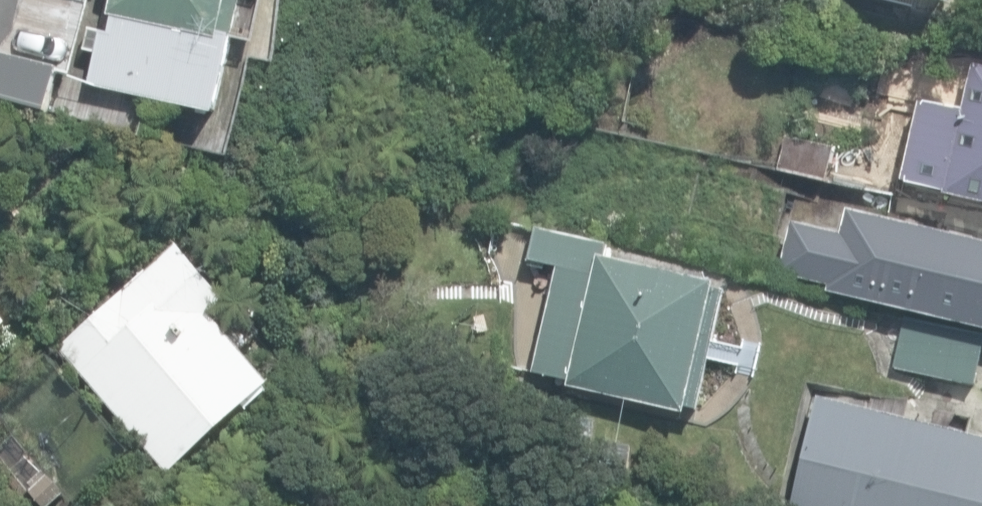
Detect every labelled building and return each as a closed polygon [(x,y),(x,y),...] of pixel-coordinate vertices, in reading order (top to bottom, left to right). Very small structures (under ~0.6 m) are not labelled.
[(215,112),(232,34),(235,34),(242,0),(112,0),(109,14),(113,15),(109,33),(102,32),(90,84),(215,112)] [(48,109),(58,69),(0,54),(0,97),(48,109)] [(981,213),(981,82),(958,77),(950,121),(906,113),(891,196),(981,213)] [(777,169),(823,181),(832,148),(785,136),(777,169)] [(912,207),(908,223),(877,215),(880,203),(852,196),(849,209),(846,208),(826,289),(981,327),(981,223),(912,207)] [(530,375),(679,412),(681,403),(696,406),(725,293),(713,290),(715,282),(605,254),(607,246),(535,228),(527,258),(558,266),(530,375)] [(772,270),(797,276),(805,242),(780,236),(772,270)] [(59,348),(168,473),(271,383),(212,315),(228,301),(178,244),(59,348)] [(974,385),(981,348),(981,334),(905,316),(894,367),(974,385)] [(937,426),(939,415),(899,406),(897,414),(816,395),(789,505),(981,505),(981,437),(937,426)]
